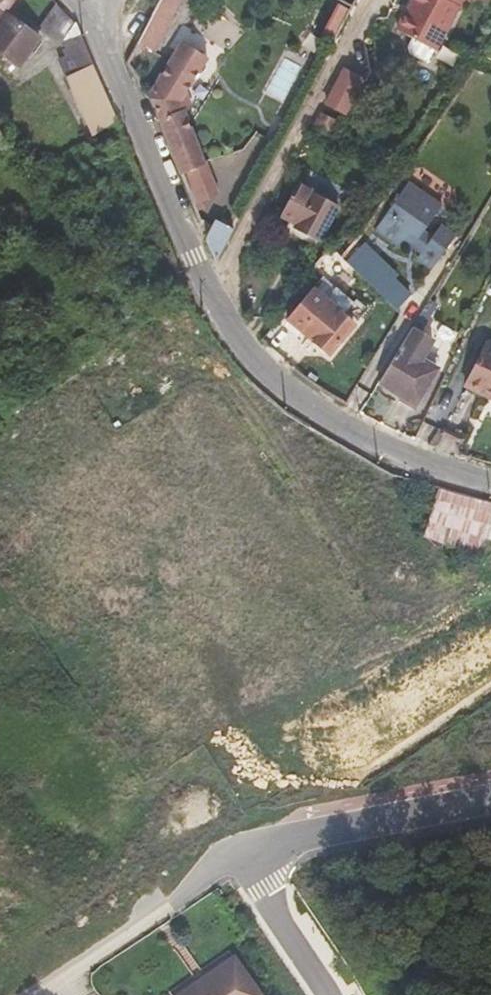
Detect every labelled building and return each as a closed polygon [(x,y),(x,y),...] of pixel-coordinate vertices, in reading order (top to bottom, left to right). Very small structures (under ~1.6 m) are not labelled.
[(7,13),(16,0),(0,0),(0,53),(20,67),(40,38),(7,13)] [(137,42),(155,52),(172,22),(170,21),(181,0),(159,0),(137,42)] [(460,6),(462,7),(466,0),(412,0),(396,30),(412,39),(435,51),(460,6)] [(344,10),(327,1),(309,36),(326,45),(344,10)] [(76,23),(56,2),(37,28),(60,46),(63,42),(76,23)] [(66,57),(58,60),(65,77),(93,138),(117,119),(94,64),(91,57),(81,32),(77,24),(76,23),(63,42),(66,49),(63,51),(66,57)] [(435,51),(412,39),(408,47),(410,54),(423,62),(430,59),(435,51)] [(206,165),(181,101),(209,57),(182,41),(147,97),(159,117),(180,175),(184,174),(206,165)] [(326,103),(347,114),(367,77),(345,66),(326,103)] [(313,128),(326,135),(335,119),(321,112),(313,128)] [(206,165),(184,174),(195,203),(217,194),(206,165)] [(292,228),(319,243),(339,205),(298,183),(279,215),(294,223),(292,228)] [(413,233),(420,238),(437,213),(403,188),(374,230),(402,249),(413,233)] [(216,262),(234,230),(232,229),(216,219),(206,238),(216,262)] [(416,259),(433,271),(443,254),(456,236),(441,225),(427,244),(416,259)] [(402,249),(416,259),(427,244),(420,238),(413,233),(402,249)] [(397,310),(412,295),(381,266),(385,262),(379,257),(373,262),(360,248),(347,262),(358,272),(397,310)] [(326,300),(312,288),(288,318),(302,330),(301,332),(329,355),(355,324),(345,315),(326,300)] [(326,300),(345,315),(355,303),(337,288),(326,300)] [(433,337),(414,325),(400,348),(380,380),(419,404),(439,371),(441,368),(422,356),(433,337)] [(486,343),(465,385),(484,395),(487,389),(490,391),(490,345),(486,343)] [(438,485),(424,537),(476,557),(484,538),(490,540),(490,500),(438,485)] [(433,948),(420,954),(424,962),(436,957),(433,948)] [(234,956),(211,972),(214,976),(186,994),(261,994),(234,956)]
